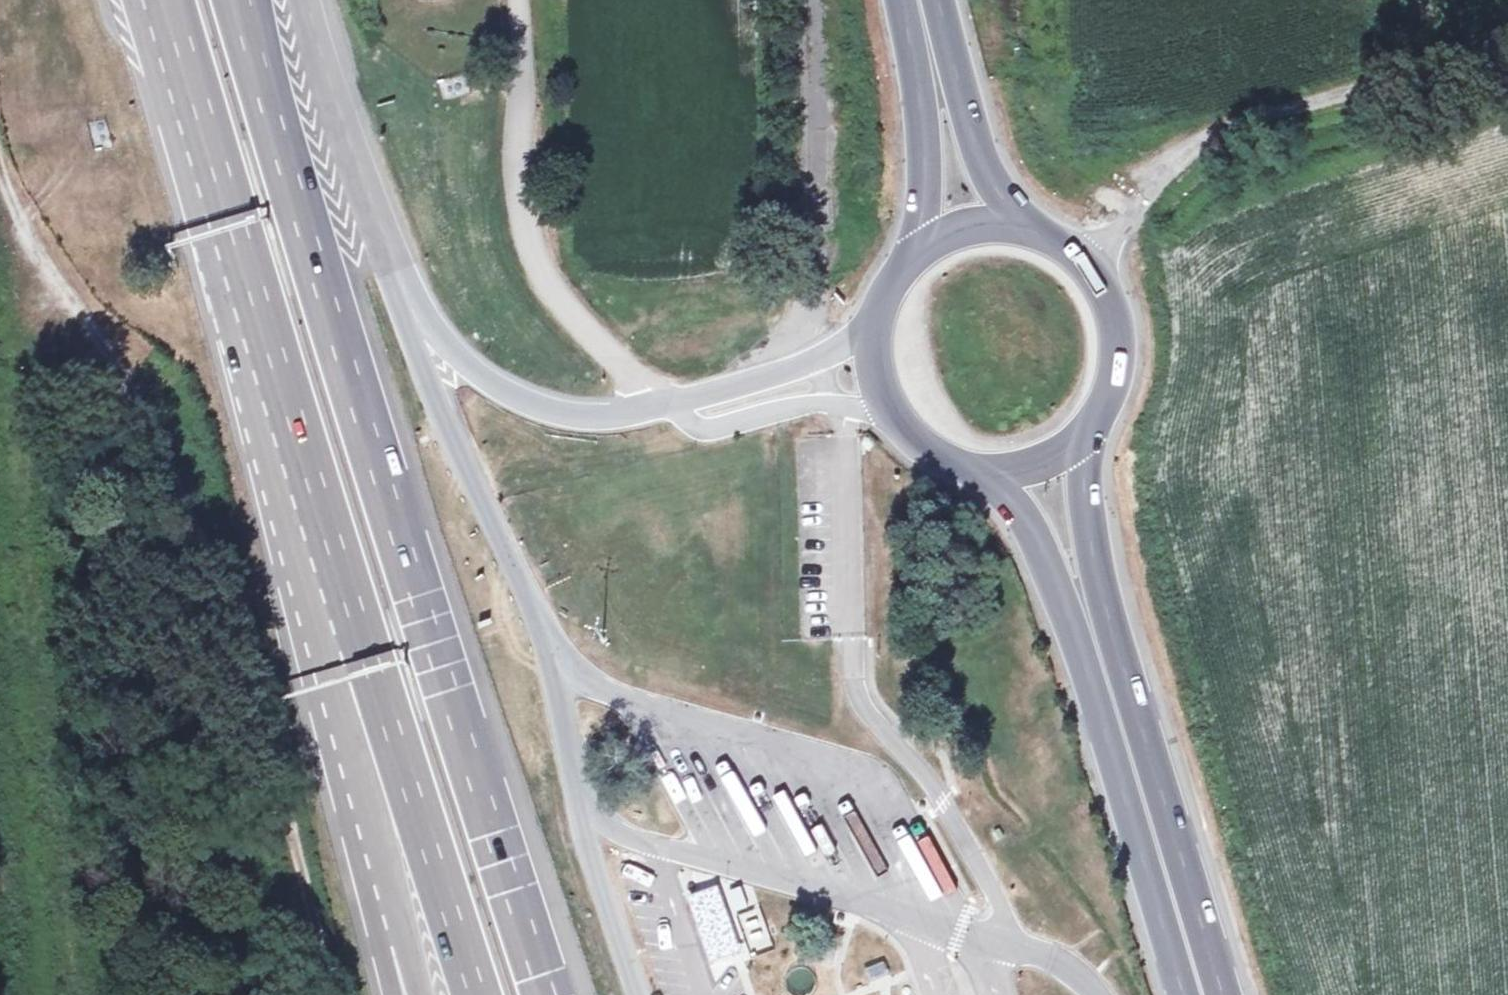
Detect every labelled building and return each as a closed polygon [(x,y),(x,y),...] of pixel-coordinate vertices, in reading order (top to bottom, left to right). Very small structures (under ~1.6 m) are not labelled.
[(730,941),(714,890),(682,901),(699,951),(730,941)] [(754,927),(747,904),(733,909),(739,932),(754,927)] [(837,951),(826,947),(822,964),(833,967),(837,951)] [(885,963),(865,972),(870,984),(890,976),(885,963)] [(792,994),(795,994),(813,989),(805,967),(785,974),(792,994)]
